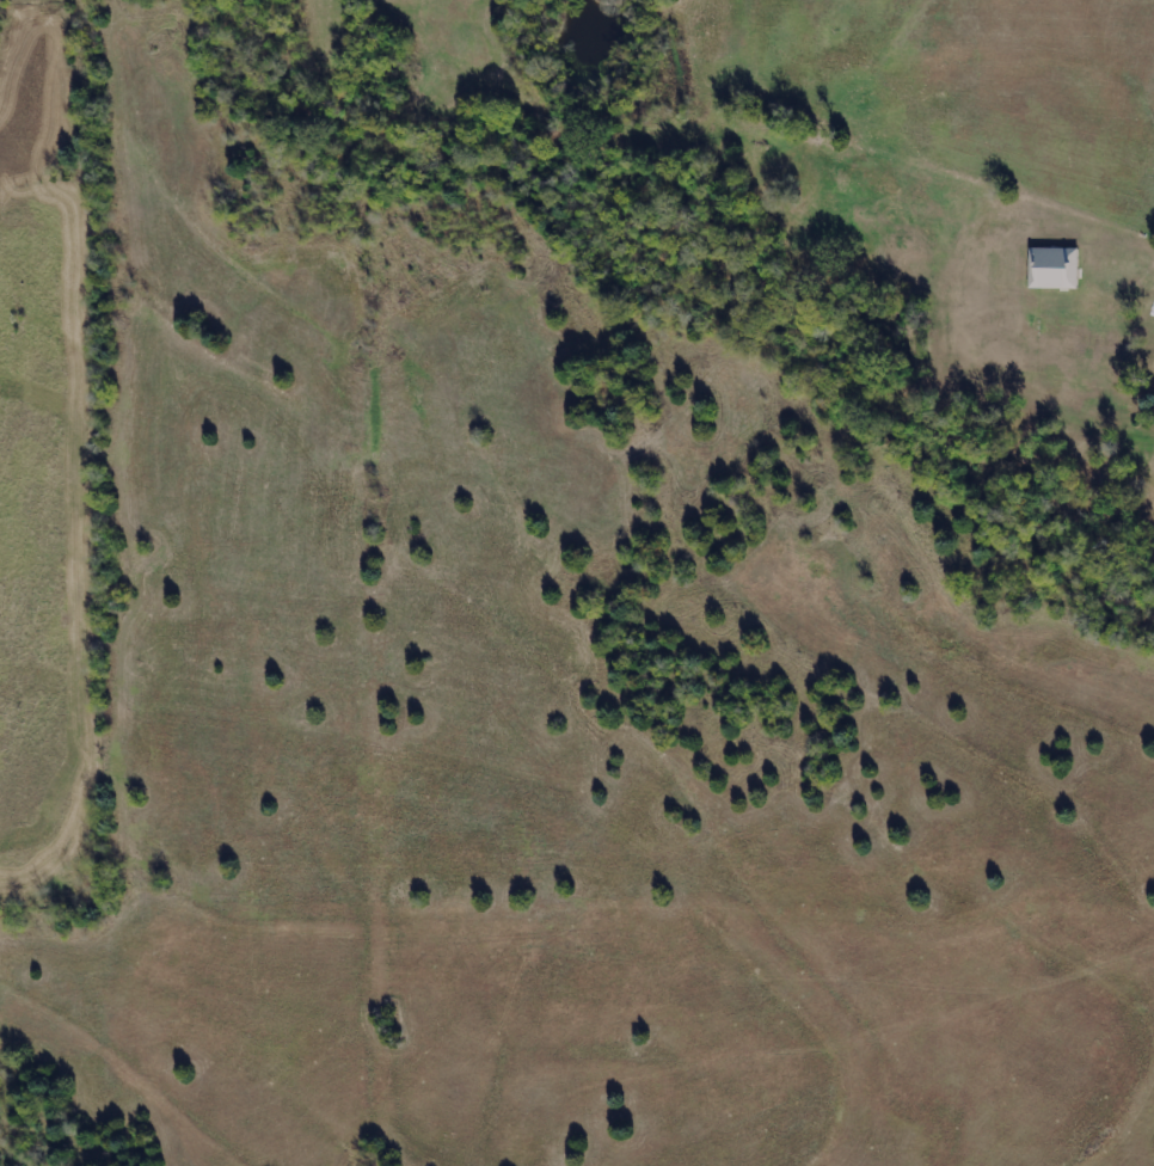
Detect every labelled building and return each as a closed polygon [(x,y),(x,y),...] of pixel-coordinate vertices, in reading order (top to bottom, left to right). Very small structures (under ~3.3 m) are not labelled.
[(1083,290),(1084,249),(1034,249),(1034,289),(1083,290)]
